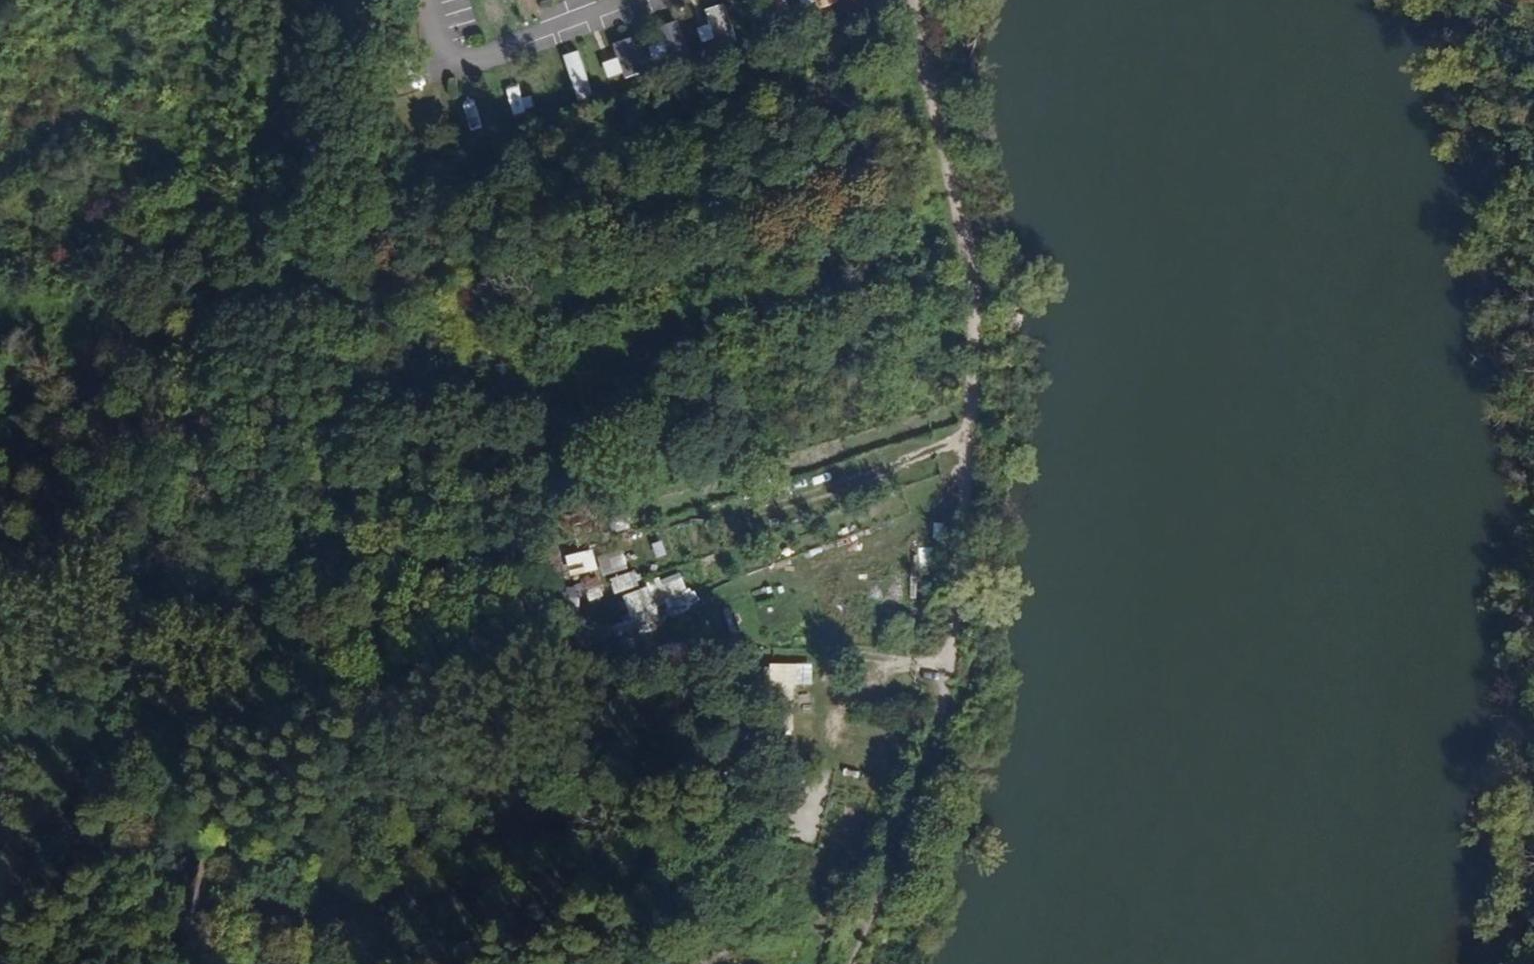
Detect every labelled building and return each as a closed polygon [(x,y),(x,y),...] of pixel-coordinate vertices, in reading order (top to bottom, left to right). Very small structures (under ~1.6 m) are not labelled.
[(785,10),(784,0),(753,0),(755,14),(785,10)] [(710,22),(698,26),(703,46),(735,37),(724,2),(705,7),(710,22)] [(666,39),(649,45),(654,59),(687,49),(678,19),(662,24),(666,39)] [(612,42),(616,56),(602,60),(607,78),(640,68),(631,36),(612,42)] [(578,49),(563,54),(578,99),(592,94),(578,49)] [(604,564),(613,592),(632,586),(624,558),(604,564)] [(612,627),(620,644),(700,608),(681,569),(620,597),(630,619),(612,627)] [(812,684),(812,663),(765,663),(766,703),(793,703),(793,684),(812,684)]
